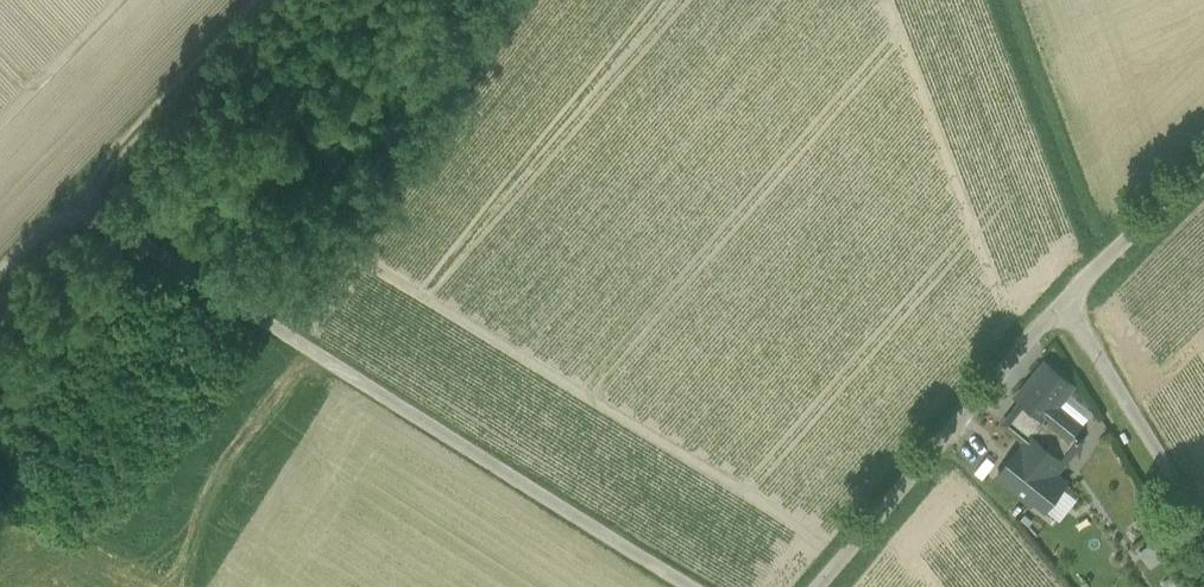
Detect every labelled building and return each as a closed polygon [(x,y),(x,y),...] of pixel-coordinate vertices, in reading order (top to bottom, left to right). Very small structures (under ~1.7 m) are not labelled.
[(1073,386),(1044,362),(1015,398),(1043,420),(1020,448),(1052,475),(1080,440),(1073,434),(1080,425),(1056,406),(1073,386)]
